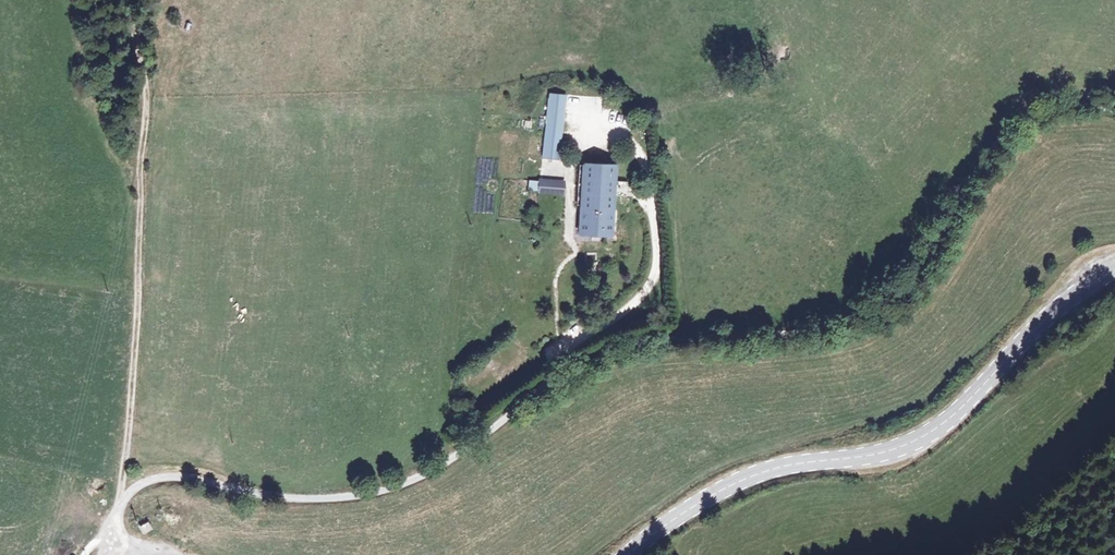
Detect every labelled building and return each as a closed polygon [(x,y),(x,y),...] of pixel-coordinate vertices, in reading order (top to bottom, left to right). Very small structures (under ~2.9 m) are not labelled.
[(550,97),(544,161),(545,161),(561,163),(567,99),(550,97)] [(615,168),(583,165),(579,207),(577,237),(609,240),(613,199),(615,168)] [(566,181),(539,179),(539,181),(539,192),(538,193),(565,195),(566,181)] [(539,192),(539,181),(529,181),(528,191),(539,192)]
